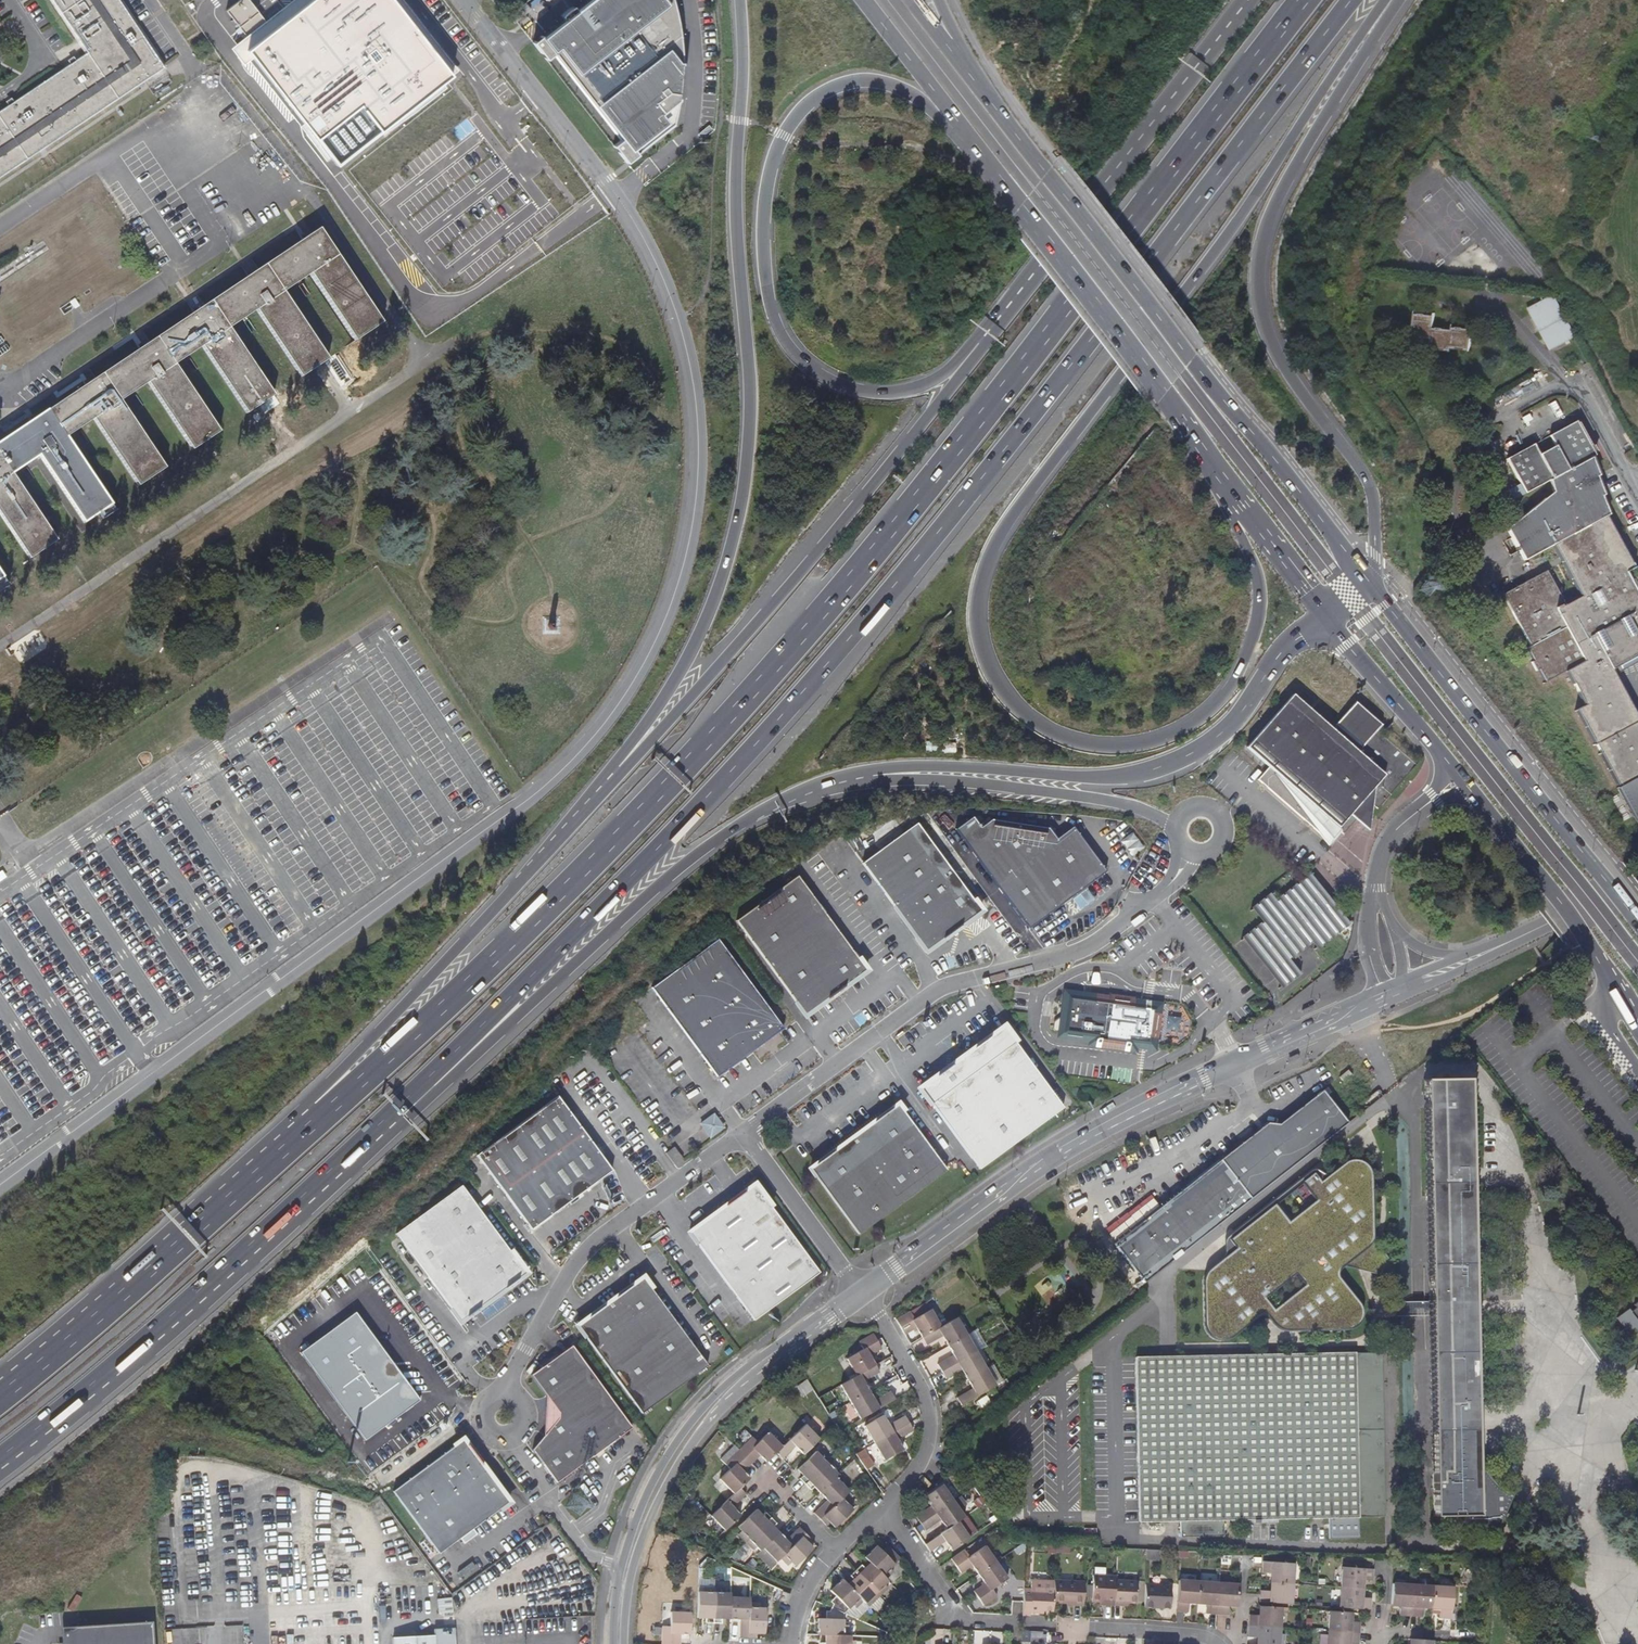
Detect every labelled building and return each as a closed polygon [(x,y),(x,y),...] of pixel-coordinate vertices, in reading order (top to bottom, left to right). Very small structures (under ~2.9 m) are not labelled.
[(166,69),(180,60),(160,29),(146,38),(120,0),(55,0),(89,52),(0,111),(0,178),(166,69)] [(251,0),(243,0),(227,13),(248,39),(269,22),(251,0)] [(337,166),(452,76),(393,0),(311,0),(246,51),(337,166)] [(452,76),(459,71),(403,0),(393,0),(452,76)] [(682,65),(682,45),(677,14),(673,0),(589,0),(576,10),(573,6),(561,16),(565,20),(543,37),(542,35),(532,42),(545,59),(554,52),(621,139),(613,145),(627,163),(637,154),(636,153),(674,124),(677,108),(679,98),(681,98),(680,92),(682,77),(682,69),(684,65),(682,65)] [(514,24),(531,9),(527,4),(510,18),(514,24)] [(168,79),(148,92),(152,99),(172,86),(168,79)] [(701,139),(712,130),(709,126),(698,135),(701,139)] [(301,378),(315,369),(329,359),(284,292),(311,275),(356,341),(383,323),(320,229),(0,442),(0,514),(30,559),(57,541),(12,473),(39,456),(84,523),(112,506),(66,437),(94,419),(139,487),(166,469),(121,400),(149,383),(193,450),(220,433),(176,364),(203,347),(247,414),(275,396),(230,327),(258,311),(301,378)] [(969,302),(957,293),(947,307),(958,316),(969,302)] [(1553,295),(1528,308),(1551,350),(1576,336),(1553,295)] [(80,306),(75,298),(71,301),(75,308),(80,306)] [(1470,351),(1472,329),(1452,326),(1452,329),(1433,326),(1434,315),(1415,313),(1412,338),(1431,340),(1430,349),(1450,351),(1450,348),(1470,351)] [(0,348),(0,357),(11,350),(7,344),(0,348)] [(1503,594),(1531,645),(1527,647),(1534,661),(1532,662),(1537,670),(1539,669),(1547,681),(1567,670),(1586,705),(1577,709),(1619,787),(1637,776),(1637,718),(1611,668),(1637,654),(1637,595),(1625,572),(1634,567),(1607,517),(1609,516),(1602,497),(1604,496),(1597,478),(1599,477),(1591,457),(1595,455),(1576,421),(1507,459),(1525,493),(1549,480),(1554,496),(1545,498),(1507,529),(1525,560),(1535,554),(1554,544),(1581,596),(1565,605),(1547,570),(1503,594)] [(1520,484),(1508,490),(1513,500),(1525,493),(1520,484)] [(1634,567),(1625,572),(1637,595),(1637,570),(1636,566),(1634,567)] [(1247,745),(1262,759),(1338,826),(1338,828),(1343,833),(1356,818),(1351,814),(1377,784),(1373,804),(1378,807),(1420,760),(1381,726),(1382,724),(1357,700),(1332,728),(1309,707),(1293,693),(1247,745)] [(1368,830),(1373,804),(1377,784),(1351,814),(1356,818),(1368,830)] [(1030,927),(1039,921),(1098,880),(1108,873),(1076,827),(1058,838),(1051,827),(996,818),(984,826),(977,815),(958,827),(1030,927)] [(863,860),(926,949),(982,909),(919,821),(863,860)] [(737,916),(806,1011),(866,967),(799,873),(737,916)] [(1320,944),(1345,923),(1309,877),(1275,903),(1270,895),(1258,905),(1268,919),(1247,936),(1283,984),(1300,971),(1290,957),(1314,938),(1320,944)] [(1103,887),(1098,880),(1039,921),(1046,929),(1103,887)] [(650,984),(717,1075),(783,1026),(716,935),(650,984)] [(1160,1015),(1158,1014),(1159,1004),(1131,999),(1130,996),(1107,993),(1106,999),(1064,994),(1062,1014),(1052,1020),(1051,1030),(1087,1036),(1087,1040),(1133,1047),(1135,1041),(1151,1043),(1151,1040),(1157,1041),(1160,1015)] [(999,1018),(915,1079),(977,1166),(1062,1106),(999,1018)] [(1340,1076),(1345,1081),(1353,1075),(1349,1069),(1340,1076)] [(1424,1079),(1432,1514),(1463,1513),(1475,1513),(1475,1462),(1468,1078),(1424,1079)] [(1269,1123),(1223,1159),(1254,1197),(1306,1156),(1350,1122),(1328,1095),(1324,1090),(1280,1124),(1269,1123)] [(532,1225),(613,1166),(558,1092),(478,1150),(532,1225)] [(857,1232),(944,1168),(919,1133),(898,1104),(859,1131),(837,1148),(811,1168),(844,1214),(857,1232)] [(855,1126),(834,1142),(837,1148),(859,1131),(855,1126)] [(675,1143),(670,1147),(679,1158),(683,1155),(675,1143)] [(674,1162),(679,1158),(670,1147),(665,1150),(674,1162)] [(1146,1282),(1254,1197),(1223,1159),(1115,1243),(1146,1282)] [(1206,1272),(1203,1280),(1205,1330),(1209,1335),(1213,1337),(1220,1340),(1229,1338),(1258,1318),(1264,1315),(1267,1319),(1275,1328),(1281,1331),(1289,1332),(1347,1330),(1353,1328),(1357,1325),(1360,1319),(1362,1313),(1360,1305),(1338,1274),(1339,1271),(1341,1267),(1367,1248),(1372,1237),(1371,1177),(1370,1172),(1366,1165),(1359,1161),(1347,1162),(1332,1174),(1328,1175),(1325,1175),(1315,1169),(1313,1170),(1300,1180),(1316,1200),(1289,1222),(1272,1201),(1225,1240),(1224,1256),(1221,1260),(1206,1272)] [(395,1228),(460,1316),(525,1268),(461,1180),(395,1228)] [(817,1273),(805,1256),(753,1184),(687,1232),(749,1317),(751,1321),(817,1273)] [(640,1413),(700,1370),(707,1365),(706,1364),(642,1276),(576,1325),(640,1413)] [(1625,1334),(1634,1327),(1637,1333),(1637,1302),(1614,1319),(1625,1334)] [(408,1382),(394,1364),(354,1309),(298,1349),(363,1436),(419,1396),(408,1382)] [(915,1328),(920,1337),(940,1326),(931,1309),(914,1318),(910,1311),(896,1319),(901,1327),(905,1334),(915,1328)] [(956,1317),(940,1326),(920,1337),(925,1345),(940,1335),(946,1346),(966,1334),(956,1317)] [(845,1359),(855,1376),(875,1364),(869,1355),(881,1348),(872,1333),(858,1341),(861,1349),(845,1359)] [(975,1351),(966,1334),(946,1346),(953,1358),(952,1359),(951,1359),(949,1359),(949,1357),(936,1364),(940,1371),(975,1351)] [(631,1427),(571,1344),(530,1374),(546,1397),(559,1415),(541,1437),(531,1450),(555,1482),(631,1427)] [(985,1368),(975,1351),(940,1371),(944,1378),(957,1371),(956,1371),(956,1369),(957,1367),(959,1367),(966,1379),(985,1368)] [(1292,1518),(1377,1515),(1373,1351),(1134,1356),(1137,1521),(1177,1520),(1178,1536),(1221,1535),(1220,1520),(1242,1519),(1242,1523),(1293,1522),(1292,1518)] [(400,1360),(394,1364),(408,1382),(413,1379),(400,1360)] [(879,1372),(875,1364),(855,1376),(839,1385),(849,1402),(869,1390),(861,1378),(863,1377),(865,1378),(866,1379),(879,1372)] [(995,1385),(985,1368),(966,1379),(971,1389),(955,1398),(960,1405),(995,1385)] [(805,1381),(794,1388),(802,1397),(812,1391),(805,1381)] [(875,1402),(869,1390),(849,1402),(858,1419),(894,1399),(889,1390),(876,1398),(877,1400),(877,1401),(875,1402)] [(541,1437),(559,1415),(546,1397),(544,1411),(544,1426),(544,1427),(542,1434),(541,1437)] [(873,1443),(908,1422),(904,1415),(890,1423),(892,1425),(892,1427),(890,1428),(889,1428),(882,1415),(863,1426),(873,1443)] [(913,1431),(908,1422),(873,1443),(883,1460),(901,1450),(895,1438),(896,1437),(898,1437),(899,1439),(899,1440),(913,1431)] [(803,1453),(819,1438),(806,1424),(783,1446),(776,1452),(782,1458),(792,1447),(791,1446),(793,1443),(795,1445),(803,1453)] [(760,1455),(766,1462),(767,1462),(776,1452),(783,1446),(769,1430),(757,1441),(753,1436),(738,1449),(750,1461),(758,1453),(760,1455)] [(437,1551),(507,1501),(462,1438),(392,1488),(437,1551)] [(942,1456),(947,1453),(942,1446),(938,1448),(935,1457),(941,1465),(945,1464),(942,1456)] [(750,1461),(738,1449),(725,1462),(731,1467),(720,1478),(734,1493),(740,1487),(750,1478),(744,1471),(741,1469),(750,1461)] [(799,1478),(804,1484),(829,1460),(822,1452),(819,1455),(815,1452),(798,1467),(804,1473),(803,1475),(799,1478)] [(758,1453),(750,1461),(752,1463),(760,1455),(758,1453)] [(947,1453),(942,1456),(945,1464),(952,1459),(947,1453)] [(816,1489),(819,1492),(835,1476),(837,1474),(834,1471),(837,1468),(829,1460),(804,1484),(810,1490),(816,1485),(818,1488),(816,1489)] [(752,1463),(750,1461),(741,1469),(744,1471),(752,1463)] [(1531,1494),(1486,1475),(1475,1462),(1475,1513),(1463,1513),(1463,1527),(1497,1526),(1531,1494)] [(820,1518),(845,1494),(848,1491),(835,1476),(819,1492),(827,1501),(815,1513),(820,1518)] [(916,1516),(921,1523),(953,1500),(942,1484),(924,1497),(932,1508),(930,1510),(928,1507),(916,1516)] [(711,1515),(725,1529),(740,1514),(731,1504),(732,1502),(734,1502),(735,1504),(746,1493),(740,1487),(734,1493),(711,1515)] [(853,1502),(845,1494),(820,1518),(824,1523),(826,1525),(829,1522),(830,1520),(836,1526),(853,1509),(850,1506),(853,1502)] [(939,1517),(947,1529),(959,1520),(964,1516),(953,1500),(921,1523),(926,1530),(938,1521),(936,1520),(936,1518),(937,1517),(939,1517)] [(737,1535),(744,1542),(769,1518),(764,1513),(761,1516),(758,1518),(753,1512),(736,1528),(740,1531),(737,1535)] [(759,1550),(763,1547),(774,1535),(769,1529),(771,1527),(774,1524),(769,1518),(744,1542),(752,1550),(755,1547),(759,1550)] [(970,1536),(959,1520),(947,1529),(925,1544),(930,1551),(942,1543),(941,1540),(944,1538),(951,1549),(970,1536)] [(777,1533),(774,1535),(763,1547),(776,1561),(780,1557),(805,1533),(800,1527),(788,1538),(790,1541),(787,1543),(777,1533)] [(808,1542),(811,1539),(809,1537),(805,1533),(780,1557),(788,1565),(791,1562),(794,1566),(811,1550),(805,1544),(808,1542)] [(867,1558),(869,1561),(884,1576),(890,1569),(888,1566),(899,1556),(887,1544),(882,1549),(878,1545),(873,1551),(871,1549),(864,1556),(867,1558)] [(967,1568),(973,1577),(990,1565),(980,1549),(964,1560),(958,1553),(946,1561),(955,1575),(967,1568)] [(1156,1558),(1156,1550),(1146,1549),(1145,1557),(1156,1558)] [(1270,1581),(1291,1583),(1293,1562),(1261,1560),(1261,1564),(1261,1567),(1261,1572),(1270,1573),(1270,1581)] [(885,1577),(884,1576),(869,1561),(864,1566),(862,1564),(859,1561),(853,1566),(877,1592),(884,1584),(881,1581),(885,1577)] [(1002,1582),(990,1565),(973,1577),(979,1585),(968,1594),(978,1608),(991,1599),(987,1592),(1002,1582)] [(852,1577),(846,1583),(861,1598),(863,1600),(866,1596),(869,1599),(877,1592),(853,1566),(847,1572),(850,1575),(852,1577)] [(1362,1579),(1371,1580),(1372,1575),(1372,1571),(1372,1568),(1341,1566),(1340,1586),(1362,1587),(1362,1579)] [(1105,1604),(1111,1604),(1112,1575),(1092,1574),(1091,1601),(1105,1601),(1105,1604)] [(853,1605),(861,1598),(846,1583),(844,1581),(840,1577),(834,1583),(836,1585),(831,1591),(834,1594),(828,1600),(830,1602),(831,1604),(830,1606),(842,1611),(850,1603),(853,1605)] [(1044,1611),(1051,1611),(1051,1602),(1052,1590),(1052,1580),(1030,1580),(1029,1589),(1024,1589),(1023,1600),(1022,1614),(1030,1615),(1031,1611),(1043,1613),(1044,1611)] [(1137,1582),(1114,1580),(1113,1605),(1121,1605),(1122,1602),(1129,1603),(1136,1604),(1137,1582)] [(1187,1603),(1196,1603),(1197,1582),(1176,1580),(1175,1612),(1186,1613),(1187,1603)] [(1084,1582),(1057,1581),(1056,1603),(1072,1603),(1072,1606),(1083,1606),(1084,1582)] [(1258,1601),(1290,1603),(1291,1583),(1270,1581),(1269,1590),(1259,1589),(1259,1594),(1259,1598),(1258,1601)] [(1217,1583),(1197,1582),(1196,1603),(1204,1604),(1204,1613),(1215,1614),(1217,1583)] [(1237,1584),(1217,1583),(1215,1614),(1221,1615),(1226,1615),(1227,1605),(1236,1605),(1237,1584)] [(1406,1615),(1410,1615),(1412,1584),(1392,1583),(1391,1605),(1399,1605),(1399,1614),(1404,1615),(1406,1615)] [(884,1584),(877,1592),(881,1596),(889,1589),(884,1584)] [(1170,1586),(1144,1584),(1144,1607),(1169,1608),(1170,1586)] [(1412,1584),(1410,1615),(1413,1616),(1416,1616),(1420,1616),(1422,1606),(1430,1607),(1432,1585),(1412,1584)] [(1451,1587),(1432,1585),(1430,1607),(1438,1607),(1438,1616),(1443,1617),(1447,1618),(1450,1618),(1451,1587)] [(1370,1597),(1361,1596),(1362,1587),(1340,1586),(1339,1607),(1370,1609),(1370,1605),(1370,1602),(1370,1597)] [(702,1593),(698,1593),(697,1615),(705,1616),(705,1624),(713,1625),(714,1590),(703,1589),(702,1593)] [(722,1617),(729,1617),(730,1598),(730,1594),(727,1595),(725,1593),(725,1591),(725,1590),(714,1590),(713,1625),(721,1625),(722,1617)] [(779,1599),(786,1602),(787,1599),(789,1595),(782,1592),(779,1599)] [(877,1592),(869,1599),(873,1604),(881,1596),(877,1592)] [(750,1598),(730,1598),(729,1617),(729,1621),(743,1622),(744,1623),(743,1625),(741,1625),(740,1624),(739,1637),(748,1637),(749,1603),(750,1598)] [(861,1598),(853,1605),(862,1615),(870,1607),(863,1600),(861,1598)] [(760,1604),(749,1603),(748,1637),(756,1637),(756,1631),(765,1631),(766,1609),(760,1608),(760,1604)] [(817,1624),(817,1633),(824,1633),(828,1633),(846,1634),(846,1625),(841,1625),(842,1611),(830,1606),(829,1608),(827,1610),(825,1609),(824,1617),(820,1617),(820,1624),(817,1624)] [(1247,1625),(1278,1627),(1279,1607),(1258,1606),(1258,1613),(1248,1614),(1248,1617),(1247,1625)] [(1359,1621),(1349,1620),(1349,1611),(1328,1610),(1327,1630),(1358,1632),(1359,1621)] [(661,1625),(661,1643),(678,1643),(679,1634),(681,1634),(690,1634),(690,1612),(670,1611),(669,1626),(661,1625)] [(60,1643),(151,1643),(150,1622),(77,1626),(72,1627),(68,1629),(65,1631),(63,1634),(61,1637),(61,1639),(60,1641),(60,1643)] [(1278,1627),(1247,1625),(1246,1636),(1256,1637),(1256,1643),(1277,1643),(1278,1627)] [(1357,1643),(1358,1632),(1327,1630),(1326,1643),(1347,1643),(1357,1643)] [(846,1634),(828,1633),(827,1642),(824,1642),(820,1642),(820,1643),(853,1643),(853,1641),(848,1641),(848,1634),(846,1634)] [(433,1642),(432,1634),(390,1638),(391,1643),(433,1643),(433,1642)]
